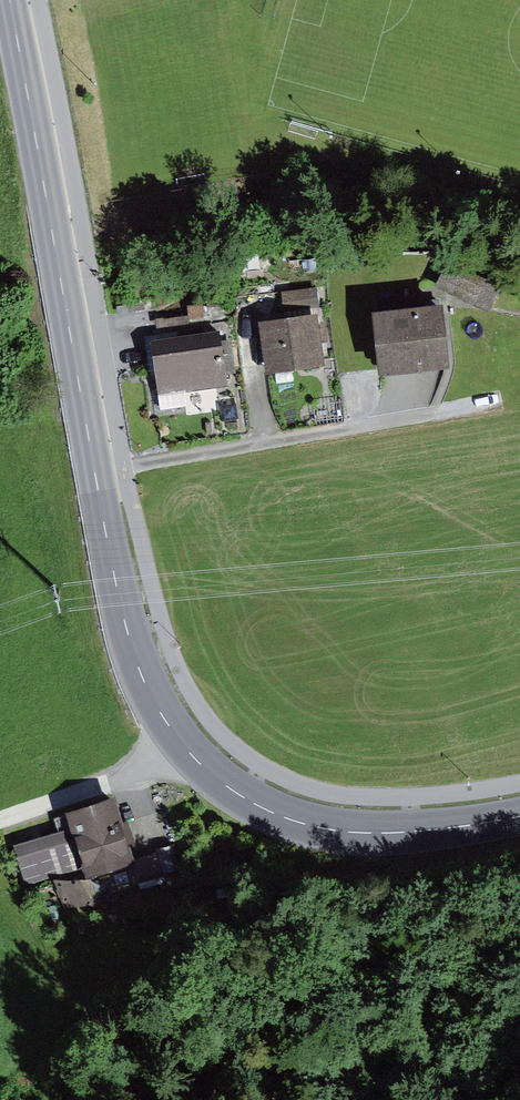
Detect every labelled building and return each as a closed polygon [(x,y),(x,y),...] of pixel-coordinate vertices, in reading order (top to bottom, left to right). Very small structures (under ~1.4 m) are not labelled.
[(501,284),(447,259),(435,284),(489,309),(501,284)] [(316,285),(282,288),(283,305),(318,302),(316,285)] [(443,299),(373,305),(379,367),(449,360),(443,299)] [(203,301),(187,304),(190,320),(205,317),(203,301)] [(319,309),(262,316),(268,368),(325,361),(319,309)] [(222,339),(153,349),(161,409),(188,405),(186,390),(228,384),(222,339)] [(112,794),(64,808),(66,814),(54,817),(58,830),(60,839),(74,835),(84,870),(87,880),(133,866),(112,794)] [(60,839),(58,830),(14,843),(26,885),(84,870),(74,835),(60,839)]
